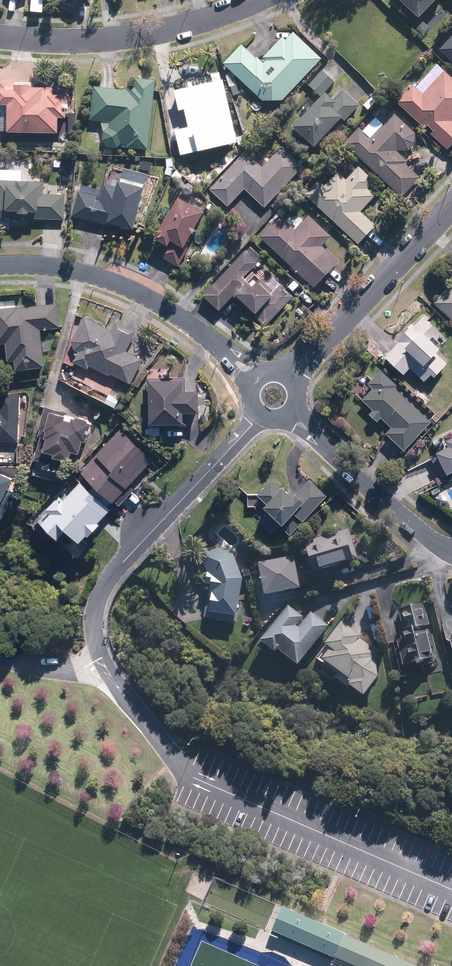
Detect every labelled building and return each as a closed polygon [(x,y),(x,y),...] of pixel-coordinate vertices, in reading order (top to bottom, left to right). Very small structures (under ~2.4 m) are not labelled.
[(414,21),(434,0),(392,0),(414,21)] [(321,58),(292,31),(284,40),(281,37),(261,58),(264,61),(262,63),(255,57),(255,58),(240,44),(222,64),(261,101),(281,100),(321,58)] [(437,51),(451,65),(451,36),(437,51)] [(332,101),(324,93),(334,82),(321,70),(308,85),(319,95),(290,126),(311,147),(339,118),(343,121),(358,105),(342,91),(332,101)] [(399,100),(427,127),(431,124),(437,129),(433,133),(450,149),(451,146),(451,81),(443,72),(424,92),(415,83),(399,100)] [(126,147),(146,149),(154,80),(132,77),(131,86),(127,85),(127,91),(92,86),(88,120),(108,122),(108,127),(102,132),(101,140),(106,147),(115,148),(120,144),(126,144),(126,147)] [(222,79),(172,90),(176,110),(182,109),(186,127),(173,130),(178,155),(236,142),(222,79)] [(51,87),(28,87),(28,85),(15,85),(15,82),(0,82),(0,105),(4,105),(4,132),(55,133),(55,117),(63,118),(63,96),(50,95),(51,87)] [(362,126),(347,142),(404,195),(422,176),(407,162),(410,160),(399,150),(400,148),(402,149),(411,149),(418,142),(417,132),(396,112),(373,137),(362,126)] [(243,136),(236,137),(237,145),(244,143),(243,136)] [(263,207),(301,166),(280,147),(260,168),(244,152),(208,189),(226,207),(243,189),(263,207)] [(304,194),(357,244),(375,225),(359,211),(373,195),(366,188),(373,181),(357,166),(345,179),(336,172),(323,186),(317,180),(304,194)] [(166,167),(163,174),(169,176),(172,169),(166,167)] [(137,176),(113,169),(105,195),(103,193),(107,177),(95,173),(91,189),(72,185),(68,207),(98,214),(97,218),(124,225),(137,176)] [(175,170),(170,176),(176,181),(181,176),(175,170)] [(64,194),(42,194),(42,182),(0,180),(0,218),(8,218),(8,221),(21,221),(21,218),(63,220),(64,194)] [(175,198),(151,238),(163,245),(157,256),(176,267),(187,248),(182,245),(201,213),(175,198)] [(278,215),(258,236),(312,288),(337,261),(321,246),(330,236),(307,215),(293,230),(278,215)] [(244,281),(241,279),(256,263),(243,251),(201,296),(214,308),(217,311),(232,295),(252,312),(251,314),(264,326),(292,296),(279,284),(272,291),(251,272),(244,281)] [(436,300),(451,316),(451,284),(436,300)] [(55,304),(16,308),(16,307),(0,309),(0,344),(3,344),(5,361),(12,361),(13,371),(42,368),(38,330),(58,328),(55,304)] [(387,354),(406,372),(412,366),(426,380),(434,371),(437,374),(449,362),(438,351),(444,344),(441,341),(442,340),(439,336),(445,331),(432,318),(431,319),(427,314),(417,325),(414,323),(399,338),(401,340),(387,354)] [(110,331),(81,317),(69,342),(72,350),(76,352),(71,362),(86,369),(87,366),(108,376),(109,374),(117,379),(115,383),(123,386),(125,382),(129,384),(141,360),(124,352),(134,332),(114,322),(110,331)] [(388,430),(407,448),(433,420),(397,386),(399,383),(383,368),(370,381),(375,386),(364,397),(375,408),(371,411),(379,419),(383,415),(393,425),(388,430)] [(184,378),(146,378),(146,425),(163,425),(163,427),(185,426),(185,414),(196,414),(196,392),(184,392),(184,378)] [(108,394),(103,403),(111,408),(116,398),(108,394)] [(16,397),(0,397),(0,442),(14,443),(16,397)] [(66,412),(43,407),(37,430),(36,437),(37,437),(31,460),(34,460),(31,474),(57,481),(62,461),(65,462),(68,452),(76,454),(79,441),(83,442),(88,424),(85,423),(83,420),(75,418),(72,420),(64,418),(66,412)] [(147,436),(158,435),(158,428),(147,428),(147,436)] [(92,522),(151,460),(121,432),(56,500),(70,513),(76,507),(92,522)] [(450,472),(451,471),(451,437),(447,439),(450,444),(439,450),(450,472)] [(288,535),(325,496),(309,480),(294,496),(289,491),(286,494),(280,488),(278,489),(269,481),(255,495),(265,504),(260,509),(288,535)] [(14,492),(5,489),(2,499),(10,502),(14,492)] [(350,528),(306,542),(315,572),(359,559),(350,528)] [(234,619),(241,580),(232,555),(218,549),(199,556),(203,565),(206,574),(203,586),(207,587),(206,598),(209,599),(207,614),(234,619)] [(296,552),(258,563),(266,594),(305,584),(296,552)] [(403,638),(399,639),(406,664),(436,656),(434,649),(436,649),(436,645),(437,645),(434,633),(432,634),(431,630),(429,631),(427,624),(431,623),(425,601),(416,603),(400,608),(405,629),(401,630),(403,638)] [(297,629),(294,627),(301,618),(287,606),(258,643),(273,655),(274,652),(277,655),(295,668),(327,627),(309,613),(297,629)] [(361,699),(376,679),(373,659),(377,652),(357,639),(359,637),(340,623),(322,646),(325,647),(315,659),(336,676),(332,680),(345,691),(347,689),(361,699)] [(280,906),(269,933),(331,961),(333,956),(355,965),(416,965),(280,906)]
